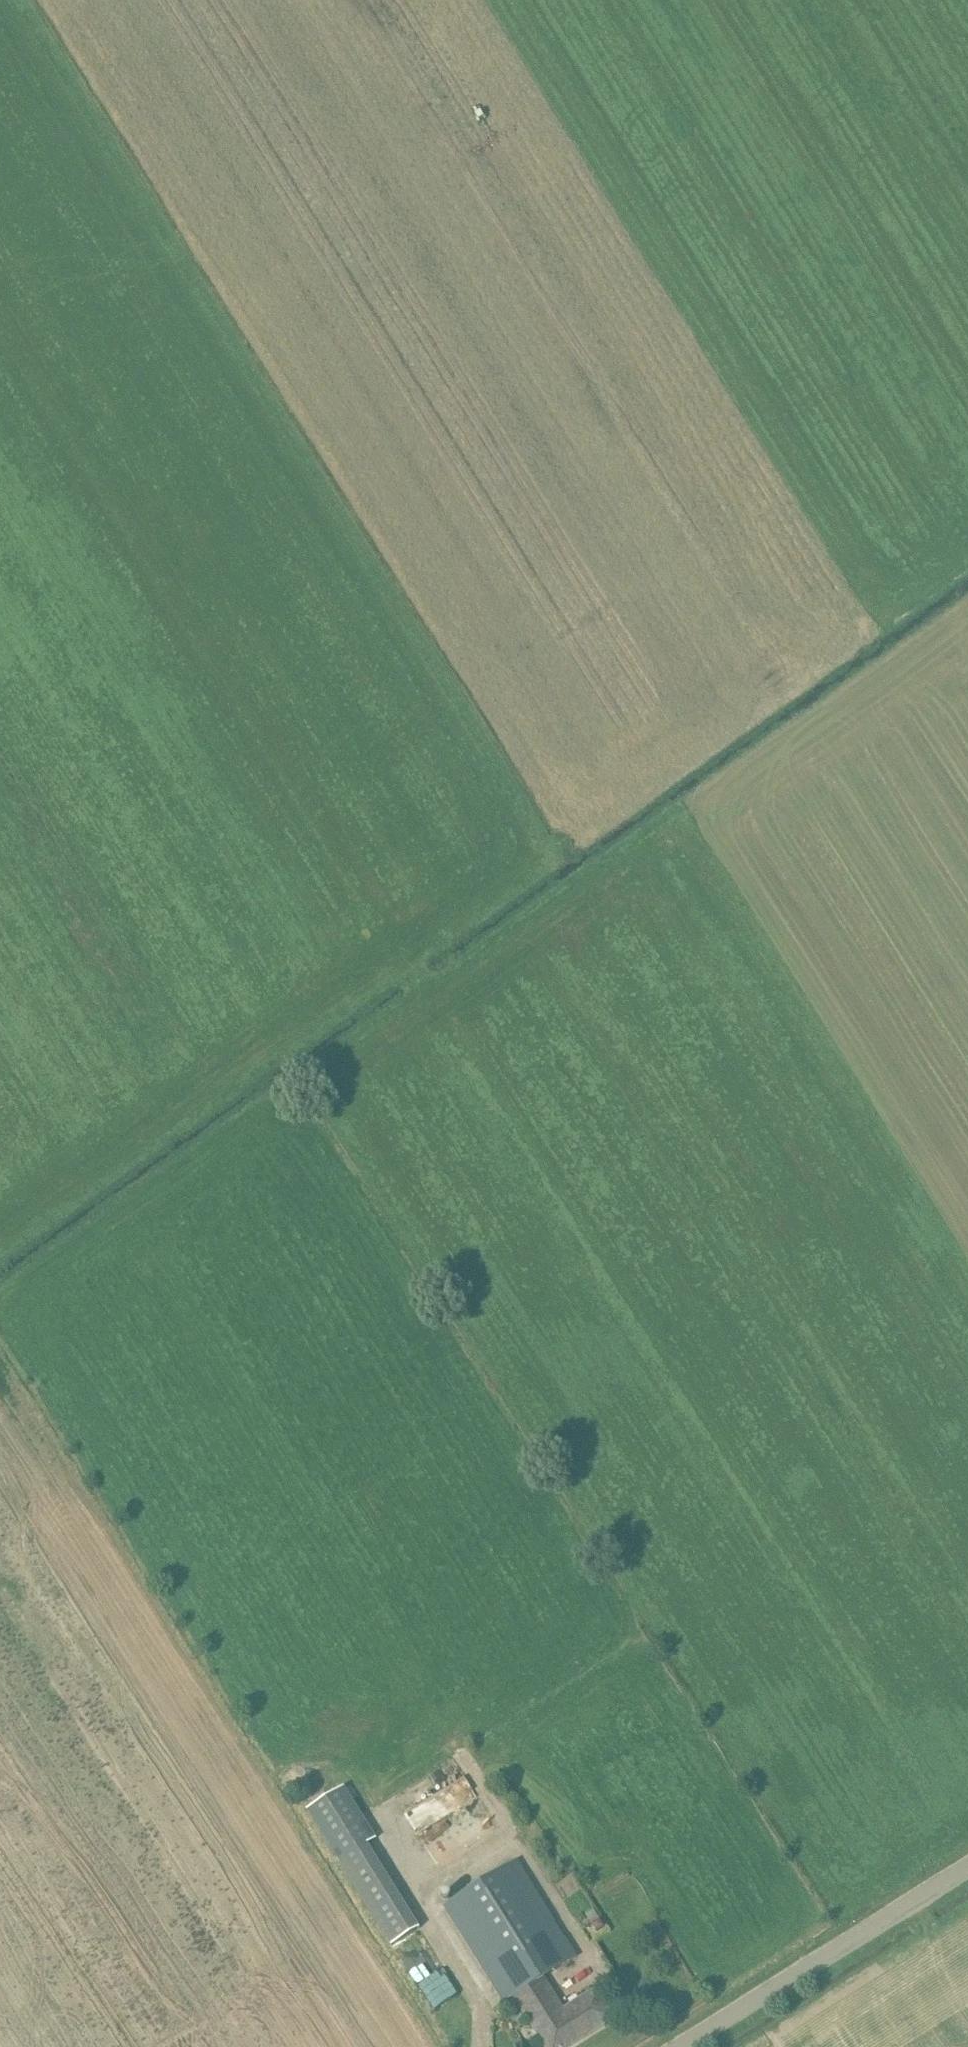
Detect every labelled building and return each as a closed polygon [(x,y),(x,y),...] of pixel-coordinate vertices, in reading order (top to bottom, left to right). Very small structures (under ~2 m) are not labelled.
[(414,1785),(418,1792),(402,1802),(416,1827),(476,1793),(465,1773),(445,1784),(438,1771),(414,1785)] [(309,1812),(340,1861),(367,1844),(376,1838),(346,1789),(309,1812)] [(440,1857),(453,1853),(442,1820),(429,1824),(440,1857)] [(517,1861),(446,1906),(494,1984),(505,2001),(521,1991),(529,2004),(522,2008),(546,2046),(567,2046),(614,2018),(596,1990),(582,1999),(586,2006),(560,2022),(544,1996),(550,1992),(542,1978),(576,1957),(563,1937),(517,1861)] [(599,1918),(591,1923),(596,1931),(604,1926),(599,1918)]
